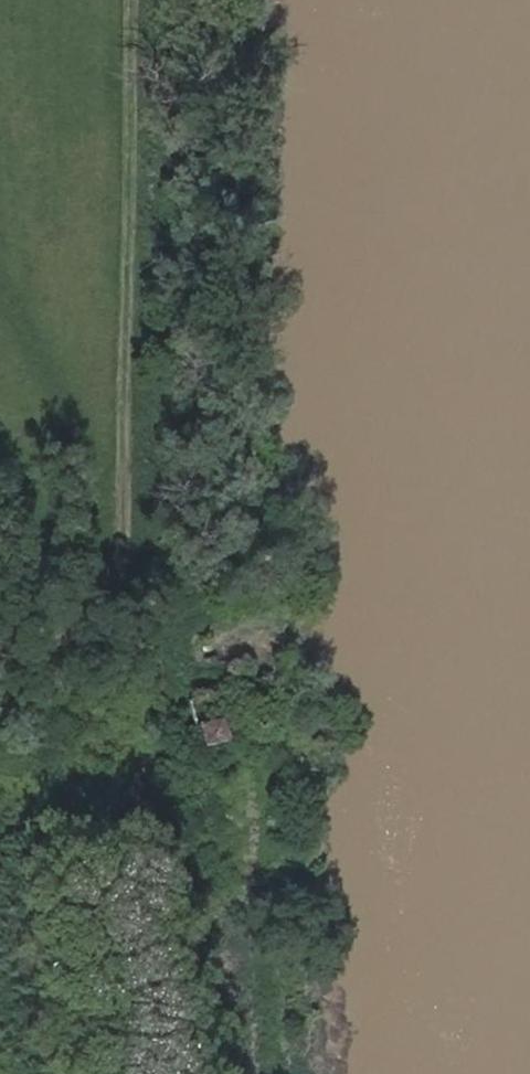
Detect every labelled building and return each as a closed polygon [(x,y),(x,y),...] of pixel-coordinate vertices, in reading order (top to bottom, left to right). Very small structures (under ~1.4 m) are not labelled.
[(222,729),(252,722),(246,695),(215,703),(212,693),(187,699),(195,732),(203,730),(207,744),(224,739),(222,729)]
